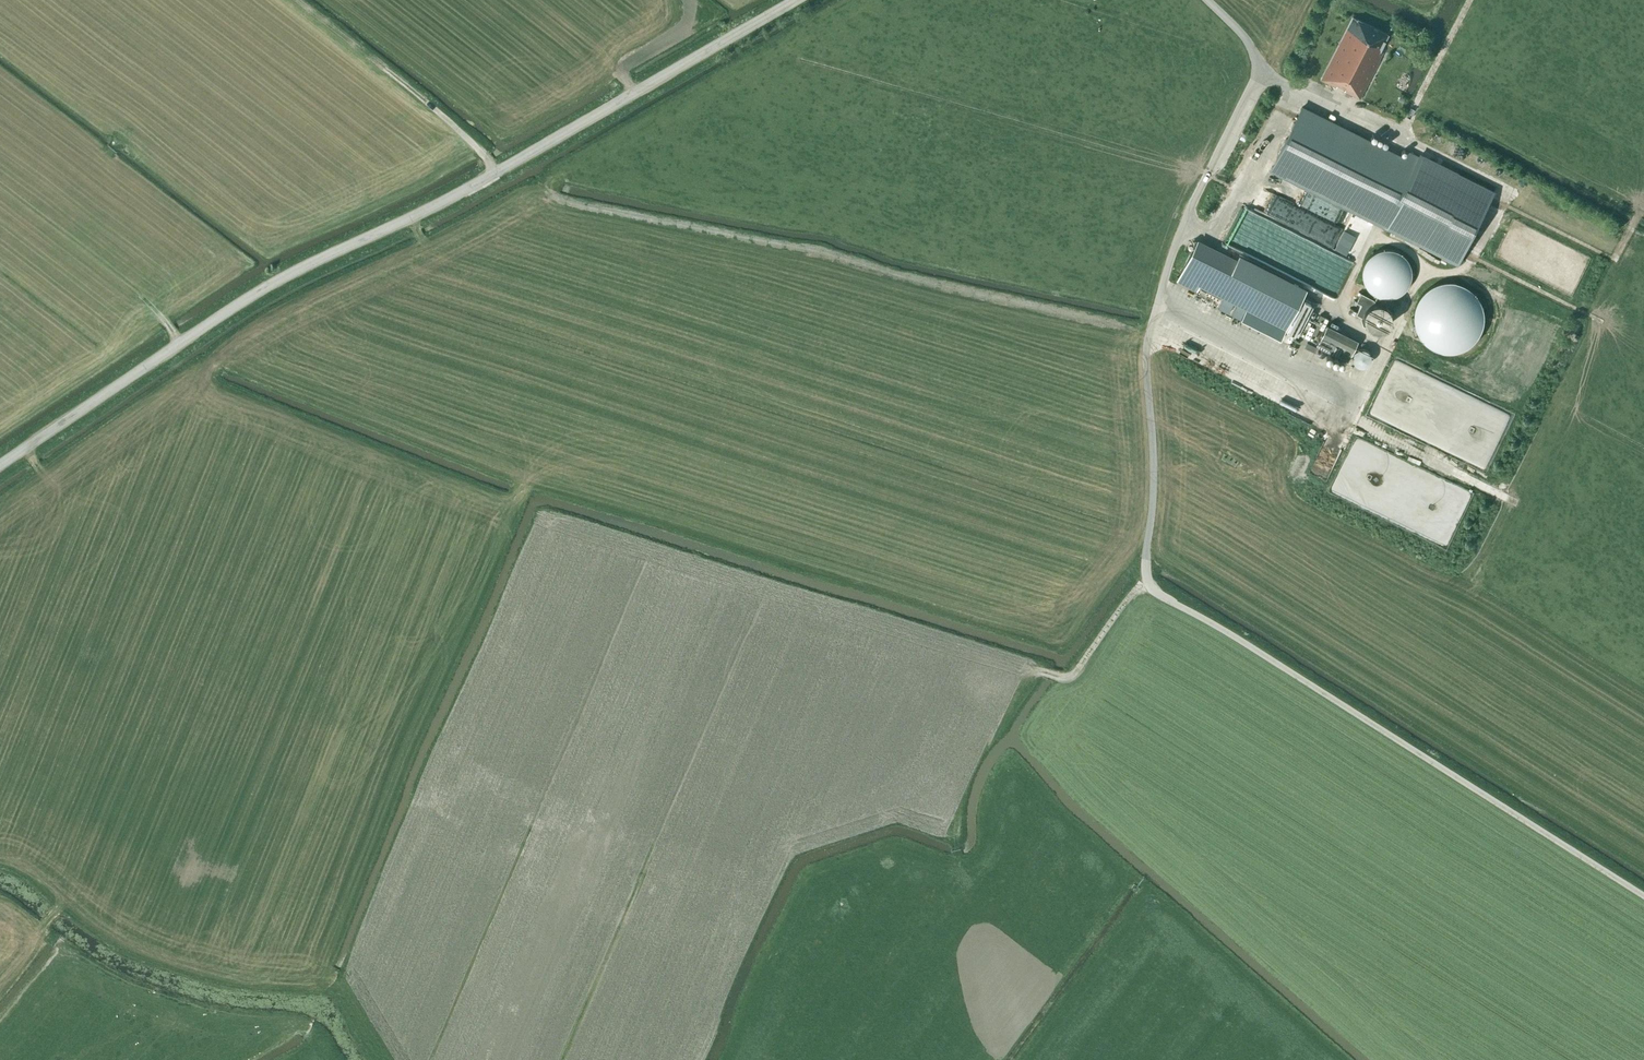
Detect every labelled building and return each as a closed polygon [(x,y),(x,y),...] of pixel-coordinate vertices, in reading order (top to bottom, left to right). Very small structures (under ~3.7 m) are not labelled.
[(1352,17),(1320,80),(1335,87),(1337,84),(1345,88),(1343,92),(1359,99),(1360,97),(1379,60),(1378,60),(1382,52),(1379,50),(1387,35),(1357,19),(1352,17)] [(1364,109),(1380,116),(1384,109),(1367,102),(1364,109)] [(1279,159),(1394,217),(1419,169),(1367,143),(1376,124),(1348,110),(1340,126),(1354,134),(1353,137),(1303,111),(1279,159)] [(1252,262),(1248,271),(1195,244),(1177,280),(1197,290),(1199,285),(1290,331),(1310,292),(1252,262)] [(1390,250),(1386,250),(1382,250),(1378,251),(1375,253),(1371,255),(1369,258),(1366,261),(1365,265),(1364,269),(1363,273),(1364,277),(1365,281),(1366,284),(1369,287),(1371,290),(1375,293),(1378,294),(1382,295),(1386,296),(1388,295),(1390,295),(1394,294),(1397,293),(1401,290),(1404,287),(1406,284),(1407,281),(1409,277),(1409,273),(1409,269),(1408,265),(1406,261),(1404,258),(1401,255),(1397,253),(1394,251),(1390,250)] [(1454,283),(1448,283),(1442,283),(1437,285),(1431,287),(1427,291),(1422,295),(1419,300),(1416,305),(1415,311),(1414,317),(1415,322),(1416,328),(1419,334),(1422,338),(1427,343),(1431,346),(1437,348),(1442,350),(1448,350),(1454,350),(1460,348),(1465,346),(1470,343),(1474,338),(1478,334),(1480,328),(1482,322),(1482,317),(1482,311),(1480,305),(1478,300),(1474,295),(1470,291),(1465,287),(1460,285),(1454,283)] [(1391,319),(1391,316),(1391,314),(1390,312),(1389,309),(1388,307),(1386,306),(1384,304),(1382,303),(1380,303),(1377,302),(1375,303),(1373,303),(1370,304),(1368,306),(1367,307),(1365,309),(1364,312),(1364,314),(1363,316),(1364,319),(1364,321),(1365,323),(1367,325),(1368,327),(1370,328),(1373,329),(1375,330),(1377,330),(1380,330),(1382,329),(1384,328),(1386,327),(1388,325),(1389,323),(1390,321),(1391,319)] [(1357,340),(1326,325),(1316,346),(1347,361),(1357,340)] [(1308,339),(1306,343),(1314,348),(1316,343),(1308,339)] [(1371,359),(1371,358),(1371,356),(1370,354),(1370,353),(1369,352),(1368,351),(1366,350),(1365,349),(1363,349),(1362,348),(1360,349),(1359,349),(1357,350),(1356,351),(1355,352),(1354,353),(1353,354),(1353,356),(1352,358),(1353,359),(1353,361),(1354,362),(1354,363),(1355,364),(1357,365),(1358,366),(1359,367),(1361,367),(1362,367),(1364,367),(1365,366),(1367,365),(1368,364),(1369,363),(1370,362),(1370,361),(1371,359)] [(1205,350),(1199,361),(1214,369),(1220,358),(1205,350)]
